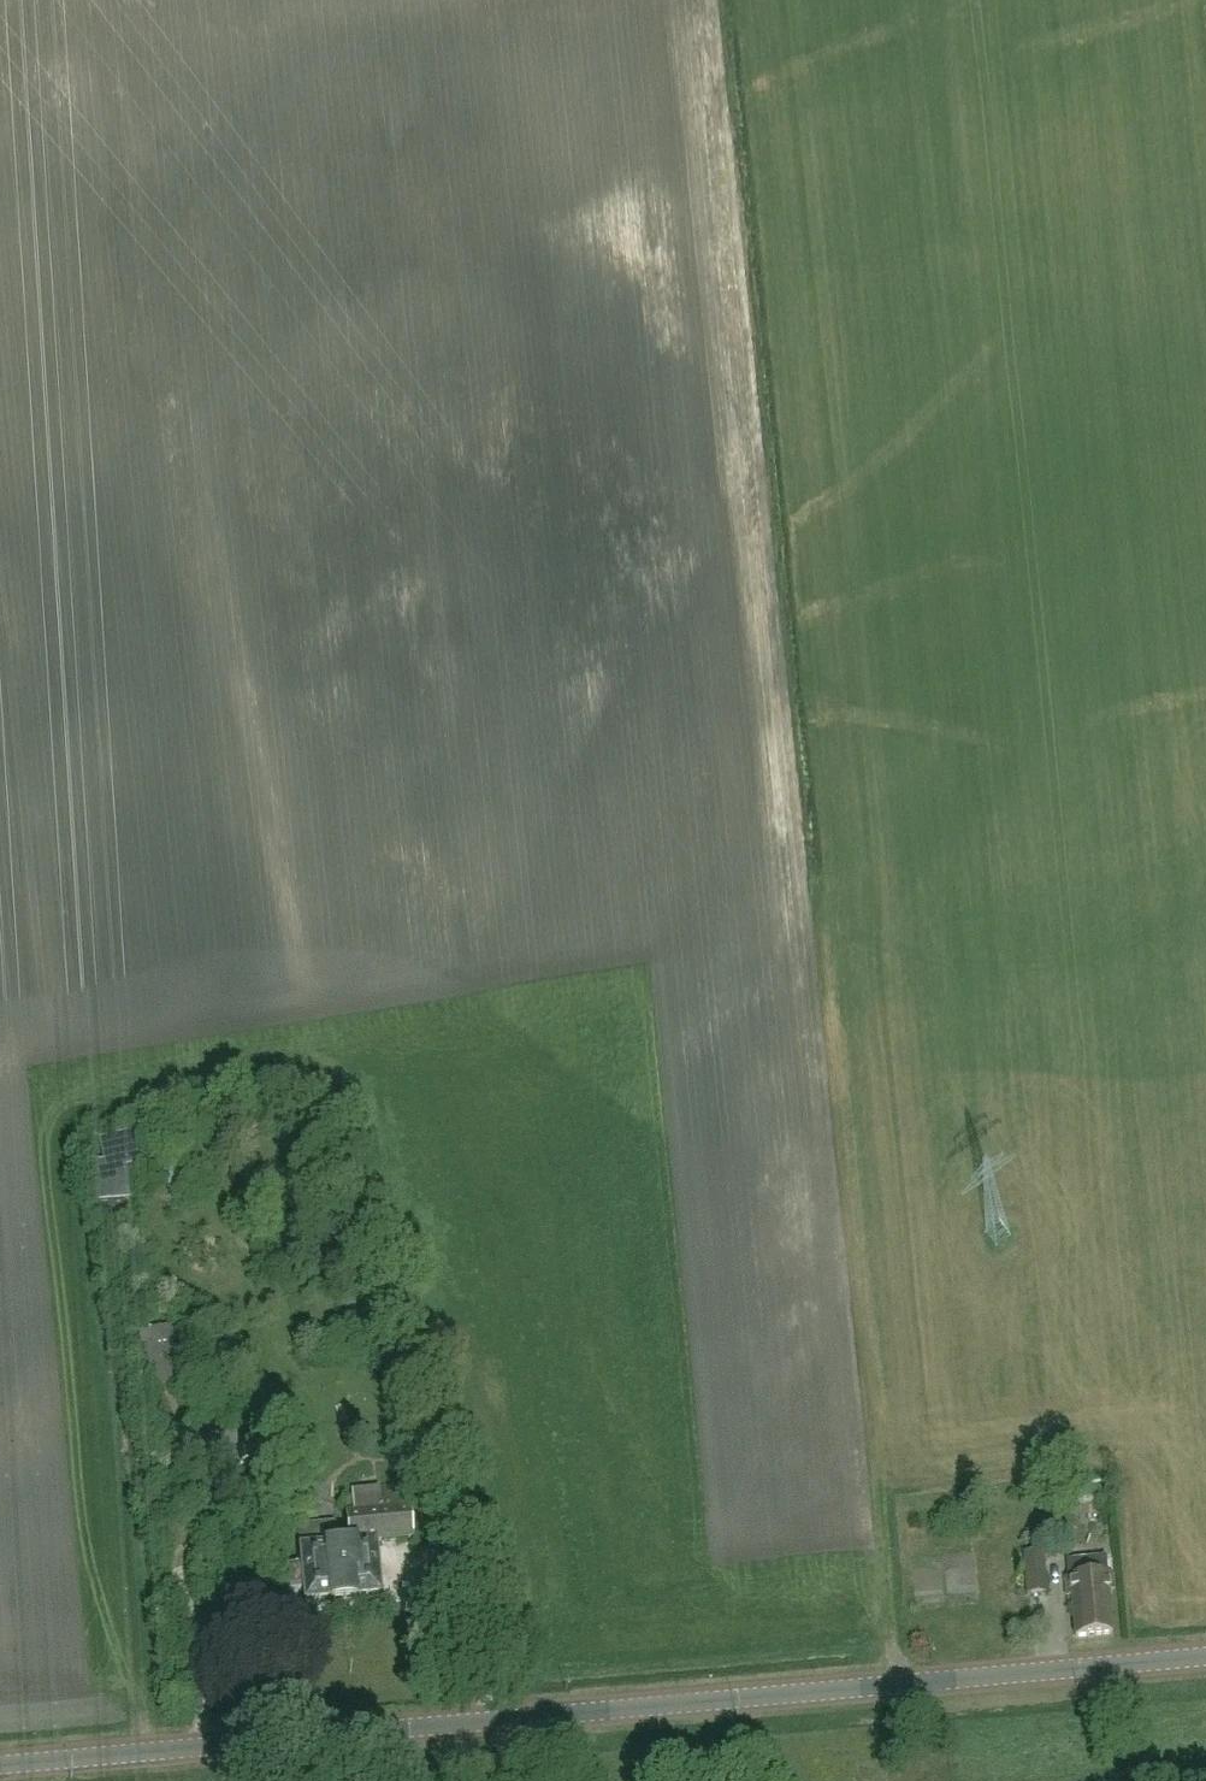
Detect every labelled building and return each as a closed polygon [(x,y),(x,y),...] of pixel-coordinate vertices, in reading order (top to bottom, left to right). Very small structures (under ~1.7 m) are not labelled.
[(143,1335),(150,1381),(185,1376),(178,1329),(143,1335)] [(305,1590),(307,1603),(332,1601),(332,1603),(358,1601),(357,1598),(383,1596),(378,1543),(412,1539),(410,1509),(409,1509),(407,1485),(353,1490),(355,1515),(348,1516),(351,1544),(302,1549),(303,1566),(288,1567),(290,1591),(305,1590)] [(1027,1593),(1048,1591),(1044,1552),(1024,1554),(1027,1593)] [(1109,1592),(1113,1592),(1112,1574),(1108,1574),(1107,1557),(1067,1560),(1068,1578),(1066,1578),(1067,1596),(1072,1595),(1075,1637),(1112,1634),(1109,1592)]
